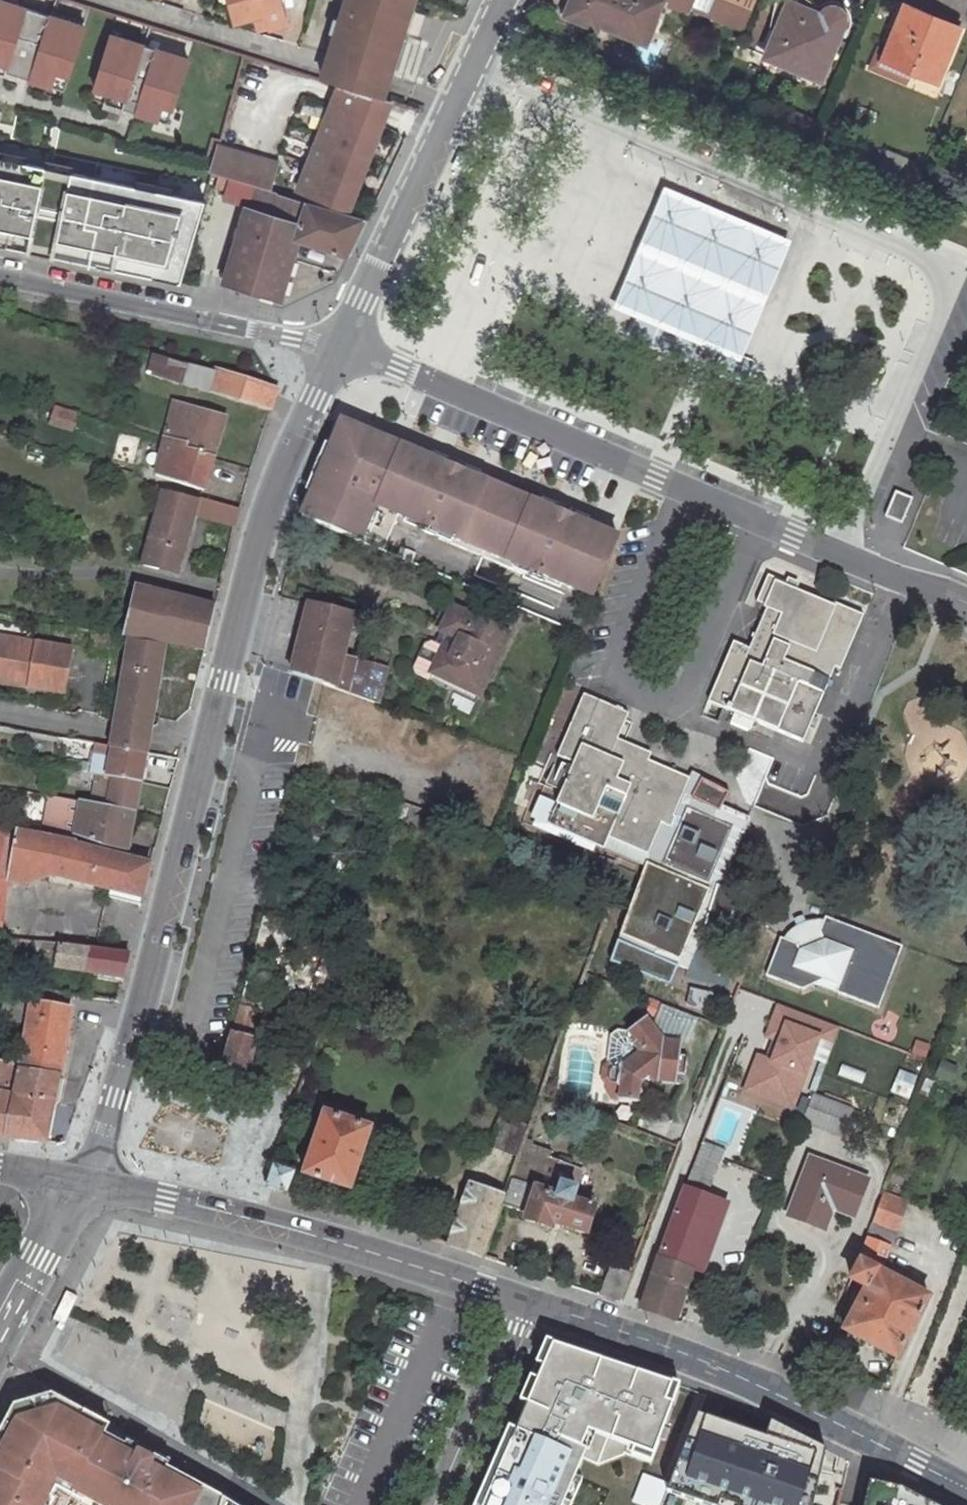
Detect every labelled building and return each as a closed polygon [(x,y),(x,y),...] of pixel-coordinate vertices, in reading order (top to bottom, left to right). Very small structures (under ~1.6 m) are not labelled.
[(279,0),(227,0),(233,23),(253,18),(264,15),(268,30),(286,25),(279,0)] [(413,0),(346,0),(320,80),(339,86),(340,85),(382,98),(413,0)] [(650,34),(662,4),(690,16),(693,10),(697,0),(572,0),(565,16),(598,29),(604,15),(650,34)] [(711,18),(718,0),(697,0),(693,10),(711,18)] [(743,31),(751,12),(723,0),(718,0),(711,18),(743,31)] [(751,12),(756,0),(723,0),(751,12)] [(821,80),(844,24),(845,23),(846,17),(844,13),(841,9),(838,7),(832,6),(827,7),(823,10),(821,14),(789,2),(765,57),(821,80)] [(0,4),(0,75),(60,94),(70,62),(81,29),(0,4)] [(902,11),(919,18),(921,13),(904,6),(902,11)] [(912,72),(937,82),(957,34),(934,24),(936,19),(921,13),(919,18),(902,11),(884,52),(877,49),(869,70),(907,86),(912,72)] [(253,18),(257,33),(268,30),(264,15),(253,18)] [(598,29),(644,48),(650,34),(604,15),(598,29)] [(959,29),(936,19),(934,24),(957,34),(959,29)] [(108,37),(81,29),(70,62),(98,70),(108,37)] [(188,62),(108,37),(98,70),(91,92),(104,97),(135,106),(132,117),(167,128),(188,62)] [(339,86),(297,190),(348,211),(393,101),(382,98),(340,85),(339,86)] [(135,106),(104,97),(101,107),(132,117),(135,106)] [(815,120),(791,110),(785,123),(810,133),(815,120)] [(251,186),(269,191),(277,164),(221,147),(213,174),(218,176),(245,184),(251,186)] [(12,169),(13,161),(15,154),(0,151),(0,166),(12,169)] [(887,152),(878,172),(889,176),(898,157),(887,152)] [(889,176),(916,187),(924,168),(898,157),(889,176)] [(69,179),(70,173),(72,166),(46,160),(45,168),(43,173),(69,179)] [(26,251),(28,243),(54,248),(52,256),(151,277),(152,269),(181,275),(204,201),(155,191),(154,196),(134,192),(135,187),(70,173),(69,179),(43,173),(45,168),(13,161),(12,169),(0,166),(0,245),(26,251)] [(931,184),(944,189),(950,176),(937,170),(931,184)] [(213,174),(208,187),(214,189),(218,176),(213,174)] [(214,189),(240,197),(245,184),(218,176),(214,189)] [(136,179),(135,187),(134,192),(154,196),(155,191),(157,184),(136,179)] [(660,184),(610,303),(739,357),(789,239),(660,184)] [(281,300),(298,240),(345,255),(363,218),(306,202),(304,206),(274,197),(276,193),(269,191),(251,186),(222,282),(281,300)] [(28,243),(26,251),(52,256),(54,248),(28,243)] [(151,277),(179,283),(181,275),(152,269),(151,277)] [(141,350),(136,368),(147,372),(153,353),(141,350)] [(146,374),(269,411),(278,388),(216,369),(216,372),(153,353),(147,372),(146,374)] [(174,401),(165,438),(156,474),(204,491),(226,416),(174,401)] [(354,436),(616,550),(619,540),(342,421),(301,518),(311,522),(345,440),(354,436)] [(399,515),(441,533),(439,539),(525,576),(527,569),(593,598),(616,550),(354,436),(345,440),(311,522),(383,553),(399,515)] [(911,466),(904,483),(914,487),(921,471),(911,466)] [(178,572),(194,515),(234,526),(239,508),(163,489),(143,562),(178,572)] [(902,524),(912,499),(896,492),(885,517),(902,524)] [(767,606),(745,658),(730,651),(707,702),(734,713),(730,723),(747,731),(752,721),(803,742),(835,667),(841,670),(863,616),(833,604),(831,609),(811,600),(795,593),(797,588),(768,575),(757,602),(767,606)] [(135,586),(123,635),(163,642),(175,596),(135,586)] [(163,642),(204,649),(214,606),(175,596),(163,642)] [(343,657),(353,615),(309,605),(292,674),(378,705),(388,670),(343,657)] [(470,715),(508,636),(453,609),(451,613),(443,609),(410,674),(456,696),(451,706),(470,715)] [(95,644),(112,647),(114,636),(97,633),(95,644)] [(65,693),(73,650),(0,637),(0,671),(29,676),(27,686),(65,693)] [(114,728),(111,744),(146,751),(148,734),(162,649),(129,643),(114,728)] [(27,686),(29,676),(0,671),(0,681),(27,686)] [(629,714),(585,694),(557,756),(573,764),(546,825),(603,849),(608,838),(649,856),(645,867),(611,962),(671,985),(681,962),(675,959),(677,953),(687,957),(697,921),(705,924),(702,933),(725,941),(741,895),(722,888),(750,822),(722,810),(730,794),(702,779),(699,783),(615,747),(629,714)] [(112,777),(140,782),(146,751),(111,744),(95,742),(90,772),(112,777)] [(54,775),(110,786),(112,777),(90,772),(65,767),(56,765),(54,775)] [(108,806),(132,811),(134,812),(140,782),(112,777),(110,786),(106,806),(108,806)] [(71,839),(127,850),(134,812),(132,811),(108,806),(106,806),(50,796),(43,834),(71,839)] [(389,819),(430,833),(436,815),(395,801),(389,819)] [(54,876),(107,889),(105,896),(141,905),(151,864),(71,843),(71,839),(43,834),(0,825),(0,854),(11,855),(14,856),(12,868),(9,867),(8,875),(11,875),(9,882),(26,885),(49,876),(54,878),(54,876)] [(608,838),(603,849),(645,867),(649,856),(608,838)] [(8,875),(9,867),(11,855),(0,854),(0,914),(8,875)] [(277,957),(286,924),(264,918),(255,950),(277,957)] [(813,993),(836,983),(850,988),(848,995),(889,1012),(914,950),(836,921),(834,924),(823,924),(814,927),(808,930),(805,933),(799,937),(795,943),(792,941),(777,979),(813,993)] [(31,962),(104,975),(104,978),(123,982),(130,952),(34,940),(31,962)] [(248,983),(230,1042),(228,1041),(221,1065),(248,1074),(268,1015),(253,1010),(255,999),(260,1001),(263,988),(248,983)] [(28,1024),(34,990),(4,987),(0,1016),(0,1020),(28,1024)] [(59,1077),(72,1009),(66,1008),(67,994),(34,990),(28,1024),(20,1071),(59,1077)] [(685,1076),(688,1057),(680,1055),(682,1044),(664,1041),(646,1017),(628,1031),(637,1041),(633,1044),(640,1052),(619,1068),(613,1067),(611,1082),(620,1084),(617,1100),(637,1103),(640,1082),(648,1076),(655,1071),(685,1076)] [(792,1056),(742,1037),(739,1044),(761,1052),(789,1063),(792,1056)] [(739,1044),(702,1143),(724,1151),(757,1063),(761,1052),(739,1044)] [(757,1063),(785,1074),(789,1064),(789,1063),(761,1052),(757,1063)] [(9,1053),(7,1064),(15,1066),(17,1055),(9,1053)] [(47,1142),(55,1102),(59,1077),(20,1071),(15,1070),(15,1066),(7,1064),(0,1062),(0,1137),(47,1142)] [(620,1084),(611,1082),(613,1067),(610,1064),(603,1068),(602,1077),(609,1089),(607,1091),(611,1099),(617,1100),(620,1084)] [(817,1086),(821,1076),(814,1073),(796,1066),(792,1076),(817,1086)] [(651,1080),(683,1085),(685,1076),(655,1071),(648,1076),(651,1080)] [(803,1122),(841,1136),(851,1111),(813,1096),(803,1122)] [(350,1191),(371,1129),(324,1113),(304,1175),(350,1191)] [(501,1117),(490,1147),(518,1157),(525,1139),(529,1127),(501,1117)] [(501,1206),(527,1215),(525,1220),(552,1228),(553,1224),(585,1235),(594,1207),(592,1206),(594,1199),(574,1193),(576,1188),(563,1184),(562,1184),(558,1195),(539,1189),(549,1159),(551,1152),(531,1144),(531,1142),(525,1139),(518,1157),(504,1196),(501,1206)] [(572,1159),(559,1154),(553,1160),(570,1166),(572,1159)] [(570,1166),(553,1160),(549,1159),(539,1189),(558,1195),(562,1184),(563,1184),(570,1166)] [(810,1159),(789,1216),(824,1230),(832,1209),(853,1217),(866,1181),(810,1159)] [(293,1173),(273,1166),(266,1187),(287,1194),(293,1173)] [(470,1184),(448,1247),(482,1258),(501,1206),(504,1196),(470,1184)] [(684,1189),(654,1268),(641,1310),(674,1322),(718,1202),(684,1189)] [(883,1195),(872,1223),(896,1233),(907,1204),(883,1195)] [(866,1239),(888,1248),(892,1249),(897,1235),(871,1225),(866,1239)] [(844,1331),(895,1358),(928,1298),(879,1272),(888,1248),(866,1239),(850,1281),(866,1289),(844,1331)] [(619,1303),(632,1274),(611,1267),(600,1296),(619,1303)] [(556,1340),(519,1432),(549,1443),(553,1433),(599,1452),(601,1449),(650,1468),(681,1389),(556,1340)] [(155,1466),(160,1458),(134,1444),(130,1452),(101,1436),(106,1427),(59,1402),(60,1401),(51,1396),(9,1408),(4,1418),(6,1418),(0,1430),(0,1504),(51,1504),(68,1499),(78,1504),(230,1504),(155,1466)] [(703,1407),(671,1488),(723,1504),(828,1504),(843,1445),(784,1420),(779,1434),(703,1407)] [(599,1452),(553,1433),(549,1443),(519,1432),(509,1427),(477,1504),(577,1504),(599,1452)] [(644,1504),(661,1504),(670,1481),(643,1472),(633,1501),(644,1504)] [(915,1496),(912,1504),(933,1504),(915,1496)]
